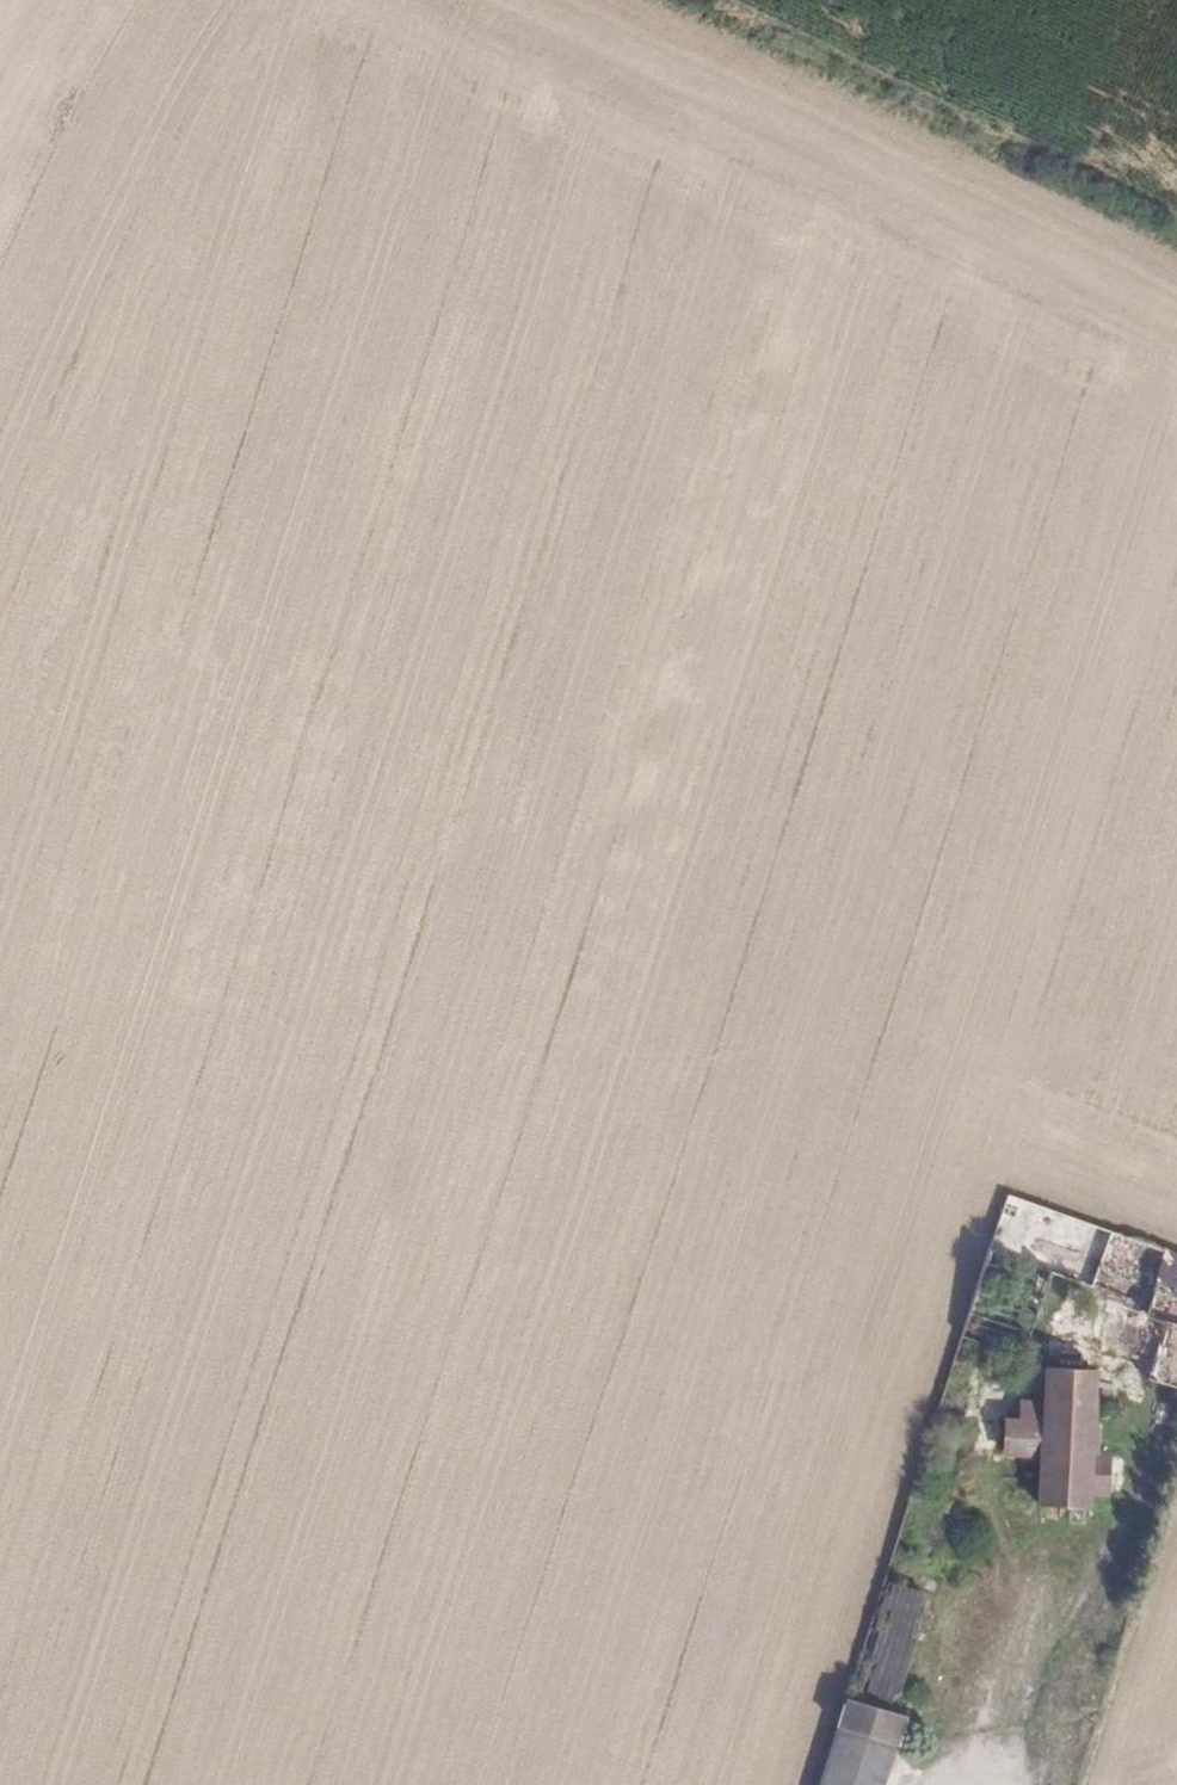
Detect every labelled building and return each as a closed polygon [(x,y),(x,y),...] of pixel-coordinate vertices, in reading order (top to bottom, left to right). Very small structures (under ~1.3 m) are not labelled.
[(1120,1233),(1025,1193),(1013,1228),(1109,1264),(1120,1233)] [(1176,1260),(1176,1261),(1176,1256),(1120,1233),(1109,1264),(1101,1285),(1170,1313),(1173,1315),(1176,1304),(1176,1289),(1165,1284),(1176,1260)] [(1031,1279),(1043,1245),(1015,1234),(1000,1276),(1012,1281),(1015,1273),(1031,1279)] [(1176,1260),(1165,1284),(1176,1289),(1176,1261),(1176,1260)] [(1173,1315),(1170,1313),(1153,1372),(1174,1378),(1170,1392),(1176,1394),(1176,1316),(1173,1315)] [(1028,1446),(1029,1418),(1054,1416),(1055,1364),(1056,1345),(1027,1343),(1026,1360),(968,1359),(951,1408),(922,1512),(955,1520),(960,1496),(968,1498),(980,1457),(1051,1459),(1052,1452),(1028,1446)] [(1109,1449),(1110,1416),(1106,1416),(1108,1366),(1055,1364),(1054,1416),(1029,1418),(1028,1446),(1052,1452),(1051,1459),(1049,1502),(1102,1504),(1102,1487),(1103,1449),(1109,1449)] [(1128,1416),(1129,1367),(1108,1366),(1106,1416),(1110,1416),(1128,1416)] [(1127,1487),(1129,1450),(1109,1449),(1103,1449),(1102,1487),(1127,1487)] [(1049,1502),(1051,1459),(980,1457),(968,1498),(1048,1518),(1049,1502)] [(908,1703),(955,1520),(922,1512),(874,1694),(908,1703)] [(913,1736),(920,1705),(908,1703),(874,1694),(868,1693),(860,1722),(913,1736)] [(913,1736),(860,1722),(845,1784),(900,1784),(913,1736)]
